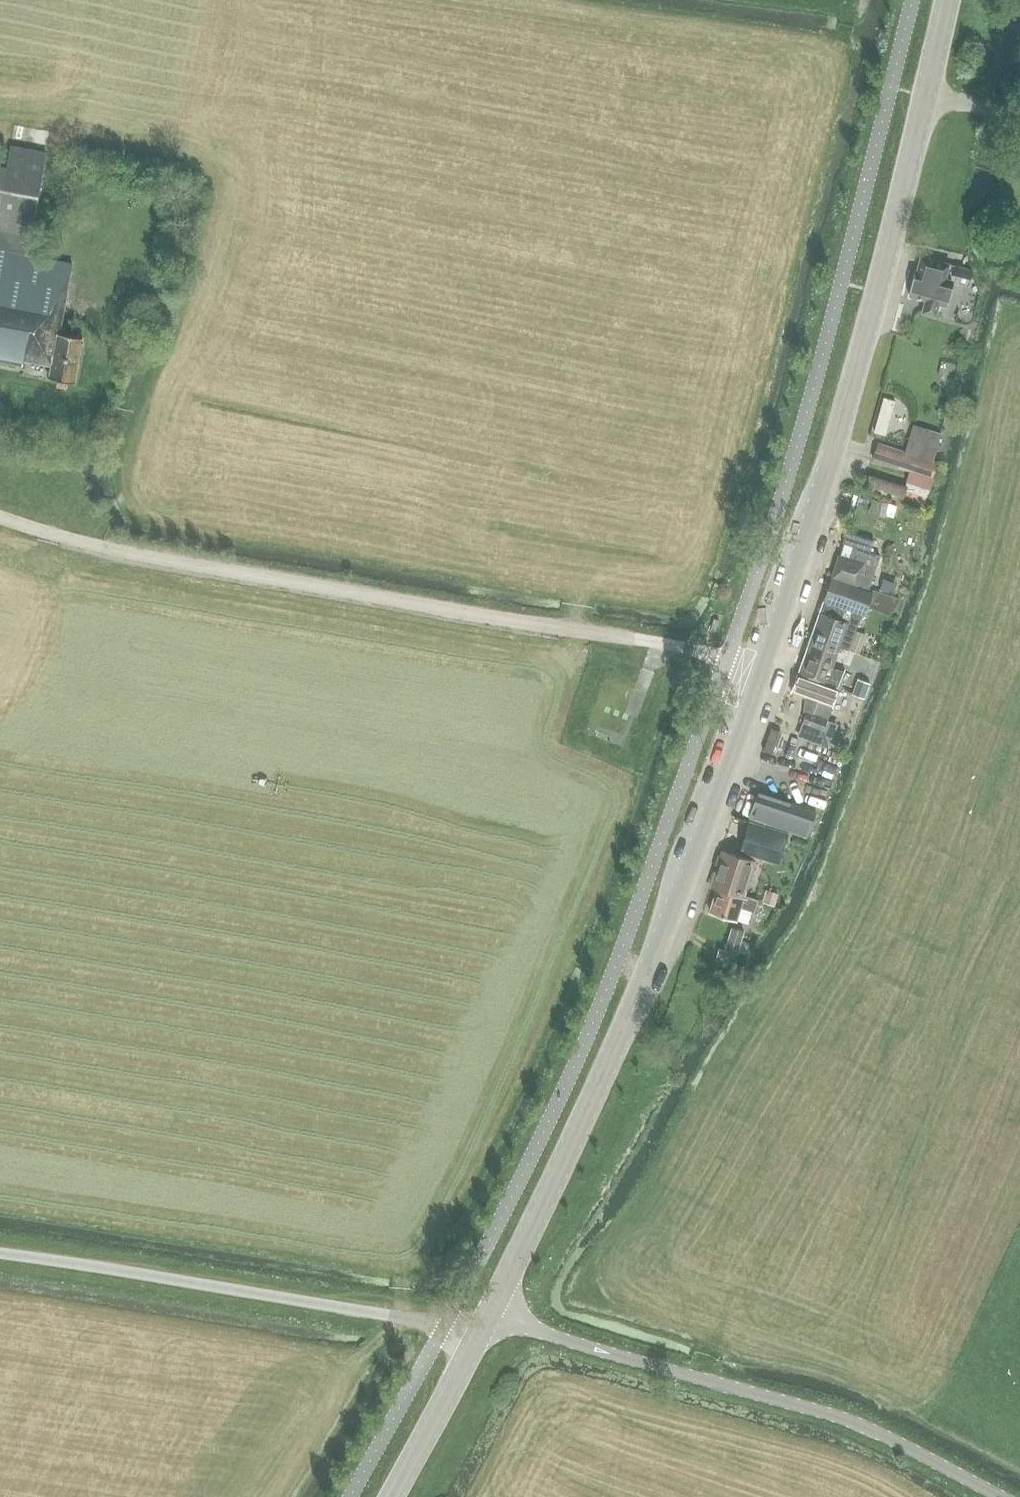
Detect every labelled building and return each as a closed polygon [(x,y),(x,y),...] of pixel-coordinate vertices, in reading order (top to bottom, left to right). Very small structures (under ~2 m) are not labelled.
[(72,263),(28,255),(47,152),(11,144),(6,167),(0,166),(0,361),(22,366),(23,360),(51,365),(49,378),(74,383),(82,338),(59,333),(72,263)] [(948,293),(951,280),(954,281),(953,282),(968,286),(973,268),(958,264),(957,267),(922,257),(918,272),(916,271),(909,296),(925,300),(922,312),(935,316),(938,304),(945,306),(948,294),(948,293)] [(887,432),(898,394),(886,391),(875,429),(887,432)] [(877,442),(872,460),(932,479),(937,461),(877,442)] [(889,505),(875,501),(871,515),(885,519),(889,505)] [(874,540),(846,531),(842,543),(852,547),(853,548),(850,560),(838,556),(832,577),(869,589),(880,555),(870,552),(874,540)] [(811,635),(839,646),(839,647),(848,650),(861,614),(865,615),(874,591),(831,578),(827,591),(811,635)] [(845,672),(832,667),(839,647),(839,646),(811,635),(798,672),(839,687),(845,672)] [(830,707),(838,688),(798,673),(791,692),(807,698),(802,710),(806,711),(800,723),(821,731),(830,707)] [(857,679),(852,692),(864,697),(869,683),(857,679)] [(758,791),(749,819),(771,826),(807,838),(815,810),(758,791)] [(749,823),(740,850),(777,862),(786,834),(749,823)] [(754,861),(722,852),(711,886),(717,888),(743,896),(743,895),(754,861)] [(717,888),(709,912),(736,920),(740,908),(753,912),(757,900),(743,895),(743,896),(717,888)] [(762,902),(773,905),(777,893),(766,890),(762,902)] [(737,954),(743,930),(730,926),(723,949),(718,948),(714,959),(732,964),(736,953),(737,954)]
